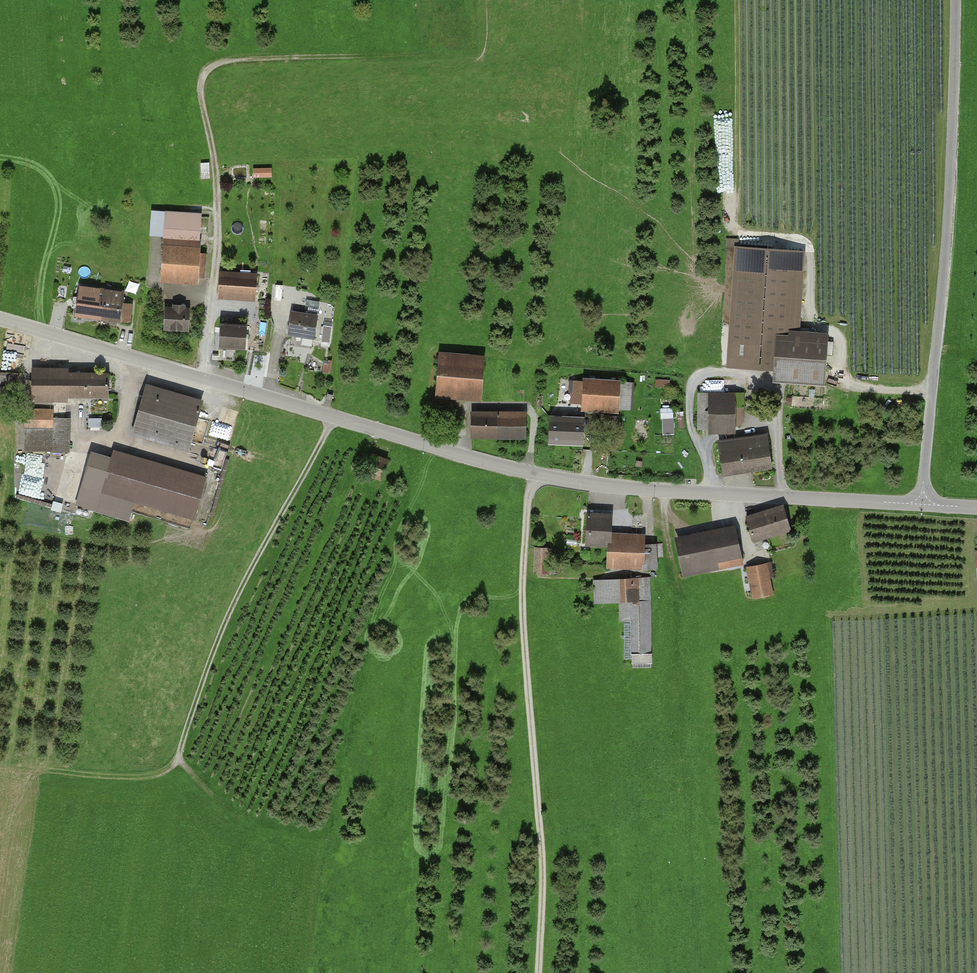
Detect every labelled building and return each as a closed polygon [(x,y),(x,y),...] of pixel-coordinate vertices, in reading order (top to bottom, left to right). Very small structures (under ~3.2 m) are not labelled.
[(274,166),(255,167),(256,176),(274,175),(274,166)] [(207,214),(156,211),(154,236),(168,237),(166,281),(203,283),(207,214)] [(807,252),(738,249),(732,368),(779,371),(778,385),(831,387),(833,333),(803,332),(807,252)] [(256,276),(220,273),(219,294),(255,297),(256,276)] [(122,292),(80,286),(76,315),(129,322),(131,304),(121,303),(122,292)] [(173,308),(166,308),(165,328),(188,329),(189,309),(184,309),(184,306),(173,305),(173,308)] [(317,317),(292,313),(289,333),(313,337),(317,317)] [(246,326),(221,324),(220,346),(245,348),(246,326)] [(332,326),(323,325),(321,341),(330,342),(332,326)] [(491,356),(447,352),(444,395),(488,399),(491,356)] [(18,371),(0,371),(0,390),(17,391),(18,371)] [(108,374),(34,373),(33,401),(54,401),(54,395),(108,395),(108,374)] [(590,382),(580,382),(579,393),(591,394),(590,409),(626,411),(628,379),(590,376),(590,382)] [(200,409),(144,392),(133,430),(154,437),(153,441),(162,444),(164,440),(178,444),(180,438),(190,441),(200,409)] [(742,393),(704,392),(703,431),(741,432),(742,393)] [(51,411),(28,410),(26,450),(68,451),(69,418),(51,417),(51,411)] [(532,411),(478,410),(477,438),(532,439),(532,411)] [(594,417),(558,416),(557,443),(592,445),(594,417)] [(675,432),(675,416),(663,416),(663,432),(675,432)] [(772,435),(747,438),(752,472),(776,469),(772,435)] [(747,438),(723,441),(728,476),(752,472),(747,438)] [(206,476),(115,449),(112,461),(92,455),(77,505),(127,519),(133,499),(194,516),(206,476)] [(393,460),(377,455),(370,476),(386,482),(393,460)] [(790,507),(755,516),(761,539),(796,530),(790,507)] [(619,515),(594,514),(593,545),(614,546),(613,568),(659,569),(660,544),(649,544),(649,533),(619,532),(619,515)] [(744,525),(684,535),(690,576),(751,566),(744,525)] [(772,567),(752,570),(757,600),(776,598),(772,567)] [(652,580),(597,581),(598,605),(622,605),(622,621),(634,621),(634,652),(652,652),(652,580)]
